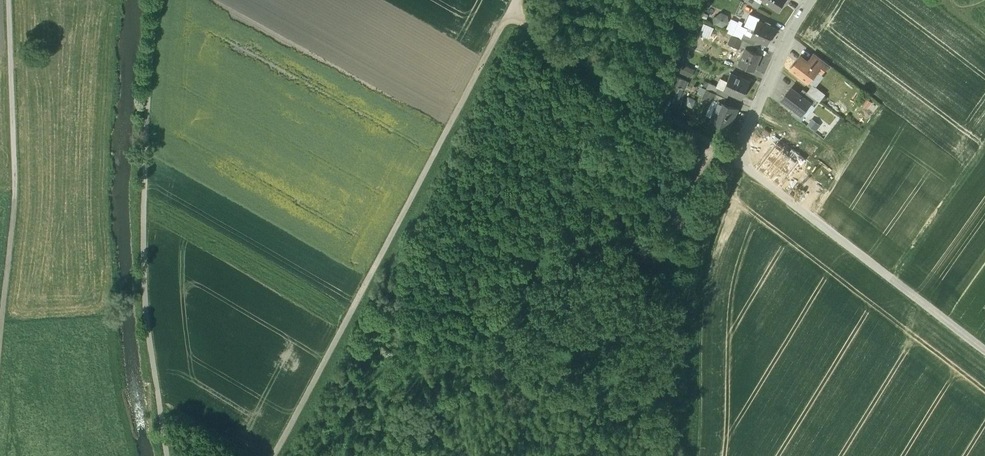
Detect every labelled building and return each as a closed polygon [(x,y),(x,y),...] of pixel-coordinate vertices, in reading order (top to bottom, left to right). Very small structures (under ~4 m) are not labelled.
[(778,10),(785,0),(763,0),(778,10)] [(716,24),(723,27),(729,23),(728,15),(722,12),(715,16),(713,16),(714,24),(716,24)] [(733,35),(743,40),(746,34),(751,36),(758,20),(759,19),(753,16),(748,28),(741,25),(742,22),(739,20),(733,35)] [(751,36),(757,39),(768,44),(775,28),(758,20),(751,36)] [(700,34),(711,38),(715,27),(704,23),(700,34)] [(751,36),(746,34),(743,40),(754,44),(757,39),(751,36)] [(741,45),(746,48),(752,50),(754,44),(743,40),(741,45)] [(752,50),(746,48),(739,64),(753,70),(761,54),(752,50)] [(829,64),(814,53),(808,61),(818,69),(817,70),(822,73),(829,64)] [(808,61),(800,55),(791,68),(809,81),(817,70),(818,69),(808,61)] [(681,72),(691,77),(694,70),(684,66),(681,72)] [(817,70),(809,81),(814,85),(817,88),(818,86),(826,76),(822,73),(817,70)] [(750,82),(731,74),(724,90),(729,93),(742,98),(750,82)] [(686,79),(677,75),(674,81),(684,85),(686,79)] [(705,88),(706,88),(715,92),(716,93),(719,87),(707,82),(705,88)] [(814,85),(808,93),(817,100),(824,91),(818,86),(817,88),(814,85)] [(671,98),(677,101),(682,89),(677,87),(671,98)] [(724,90),(719,87),(716,93),(727,98),(729,93),(724,90)] [(716,93),(715,92),(706,88),(703,95),(712,99),(713,98),(714,99),(719,101),(724,103),(727,98),(716,93)] [(799,94),(791,88),(787,93),(787,94),(785,96),(782,99),(795,109),(801,114),(802,113),(810,103),(810,102),(799,94)] [(808,93),(803,89),(799,94),(810,102),(810,103),(813,105),(817,100),(808,93)] [(714,99),(707,115),(712,117),(719,101),(714,99)] [(724,103),(719,101),(712,117),(730,125),(737,109),(724,103)] [(844,101),(837,105),(841,113),(848,109),(844,101)] [(801,114),(795,109),(791,114),(801,121),(805,116),(802,113),(801,114)] [(817,130),(821,125),(813,119),(809,125),(817,130)] [(758,167),(779,184),(797,161),(787,153),(776,145),(758,167)] [(791,148),(787,153),(797,161),(801,164),(805,159),(791,148)]
